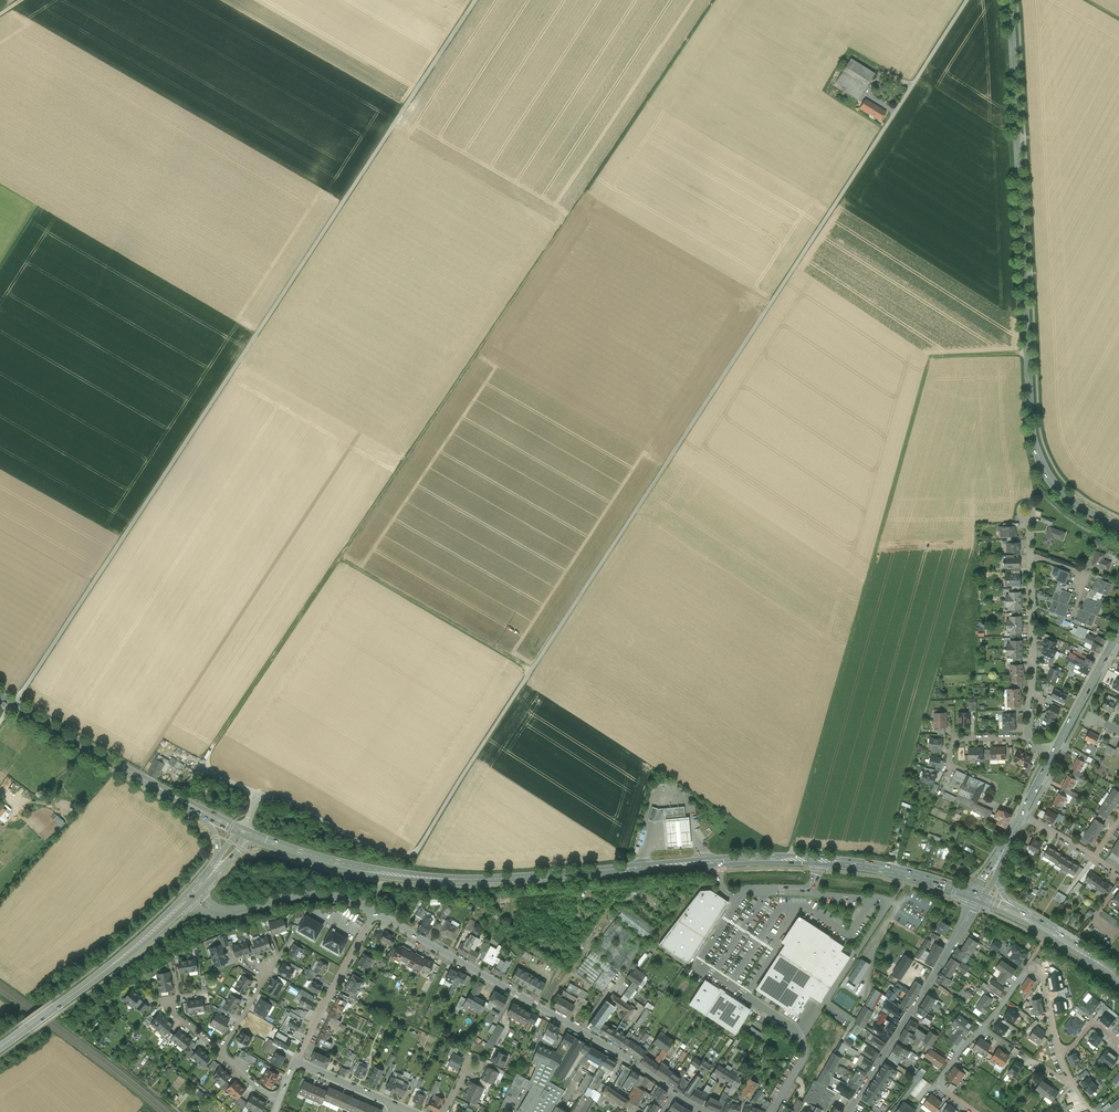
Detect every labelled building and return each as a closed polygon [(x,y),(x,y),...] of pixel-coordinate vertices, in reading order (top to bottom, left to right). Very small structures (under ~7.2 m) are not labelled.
[(844,90),(859,100),(875,74),(850,59),(836,82),(845,88),(844,90)] [(885,113),(866,101),(860,109),(869,114),(880,120),(885,113)] [(1011,536),(1016,536),(1015,526),(1003,527),(999,527),(999,531),(1001,531),(1001,536),(1007,536),(1008,540),(1011,540),(1011,536)] [(1066,533),(1050,527),(1044,542),(1052,545),(1056,535),(1064,538),(1066,533)] [(1015,543),(1007,543),(1007,552),(1020,552),(1019,543),(1015,543)] [(1106,555),(1097,551),(1092,565),(1108,571),(1111,562),(1104,560),(1106,555)] [(1011,568),(1020,567),(1020,558),(1014,558),(1004,559),(1004,563),(1004,564),(1005,568),(1011,568)] [(1058,585),(1061,586),(1062,583),(1065,584),(1067,578),(1068,579),(1070,573),(1055,567),(1052,575),(1057,577),(1056,580),(1059,581),(1058,585)] [(1012,585),(1020,585),(1020,574),(1012,574),(1006,574),(1006,585),(1012,585)] [(1102,580),(1097,578),(1097,579),(1095,584),(1093,589),(1093,590),(1097,592),(1096,595),(1102,597),(1103,594),(1107,595),(1108,592),(1109,592),(1112,584),(1102,580)] [(1046,599),(1046,590),(1038,590),(1037,599),(1046,599)] [(1054,600),(1067,605),(1070,599),(1069,599),(1071,594),(1066,591),(1062,590),(1061,593),(1056,591),(1053,599),(1054,600)] [(1006,601),(1021,601),(1021,592),(1020,592),(1011,592),(1010,592),(1010,596),(1006,596),(1006,601)] [(1092,601),(1087,599),(1085,604),(1083,610),(1096,615),(1097,616),(1103,601),(1097,599),(1096,602),(1092,601)] [(1068,610),(1069,606),(1067,605),(1054,600),(1051,608),(1052,608),(1050,611),(1060,615),(1064,617),(1065,616),(1067,610),(1068,610)] [(1012,610),(1020,609),(1021,609),(1021,601),(1006,601),(1006,606),(1010,606),(1010,610),(1012,610)] [(1093,623),(1096,615),(1083,610),(1081,609),(1079,615),(1077,620),(1077,621),(1081,622),(1086,624),(1088,621),(1093,623)] [(1007,625),(1021,625),(1021,616),(1020,616),(1012,616),(1010,616),(1010,620),(1007,620),(1007,625)] [(1012,634),(1021,634),(1022,634),(1021,625),(1007,625),(1007,630),(1010,630),(1011,634),(1012,634)] [(1086,637),(1103,646),(1106,640),(1098,636),(1097,639),(1088,634),(1088,633),(1087,633),(1077,629),(1075,634),(1083,638),(1084,636),(1086,637)] [(1100,653),(1103,646),(1086,637),(1084,636),(1083,638),(1075,634),(1074,637),(1078,638),(1084,641),(1093,645),(1091,648),(1100,653)] [(1051,641),(1045,638),(1045,639),(1043,645),(1045,646),(1053,650),(1056,643),(1051,641)] [(1007,649),(1022,649),(1022,640),(1021,640),(1012,641),(1011,641),(1011,644),(1007,644),(1007,649)] [(1053,650),(1045,646),(1042,653),(1046,655),(1053,658),(1055,659),(1057,659),(1060,653),(1053,650)] [(1013,658),(1021,658),(1022,658),(1022,649),(1007,649),(1007,655),(1011,655),(1011,658),(1013,658)] [(1075,660),(1091,668),(1095,662),(1081,655),(1082,654),(1076,652),(1074,651),(1073,653),(1071,652),(1069,657),(1075,660)] [(1053,658),(1046,655),(1043,660),(1050,663),(1053,664),(1055,659),(1053,658)] [(1088,675),(1091,668),(1075,660),(1069,657),(1068,656),(1066,659),(1069,661),(1068,665),(1073,667),(1075,664),(1081,667),(1080,670),(1088,675)] [(1011,674),(1023,673),(1022,665),(1014,665),(1011,665),(1011,674)] [(1052,667),(1052,668),(1047,678),(1057,683),(1060,678),(1057,677),(1060,671),(1052,667)] [(1014,682),(1022,682),(1023,682),(1023,673),(1011,674),(1011,682),(1014,682)] [(1008,698),(1020,698),(1020,689),(1014,689),(1008,689),(1008,698)] [(1064,703),(1068,695),(1055,689),(1051,696),(1051,697),(1054,698),(1064,703)] [(1102,707),(1112,712),(1117,704),(1114,702),(1116,699),(1109,695),(1107,698),(1102,707)] [(1020,706),(1020,698),(1008,698),(1005,698),(1005,710),(1008,710),(1011,710),(1011,707),(1019,706),(1020,706)] [(1060,710),(1051,705),(1048,711),(1047,713),(1056,717),(1060,710)] [(1056,717),(1047,713),(1048,711),(1047,711),(1046,712),(1042,714),(1040,718),(1043,720),(1044,719),(1053,723),(1056,717)] [(959,713),(959,727),(970,727),(970,712),(965,713),(964,712),(963,712),(962,713),(959,713)] [(1053,723),(1044,719),(1043,720),(1042,723),(1051,727),(1053,723)] [(1087,749),(1091,751),(1094,746),(1094,744),(1095,745),(1099,736),(1089,731),(1085,739),(1091,742),(1087,749)] [(942,739),(930,738),(930,743),(929,744),(929,746),(930,747),(930,748),(942,749),(942,748),(943,747),(943,745),(942,744),(942,739)] [(1020,764),(1026,754),(1019,750),(1013,761),(1020,764)] [(1081,753),(1079,757),(1086,761),(1091,763),(1093,759),(1081,753)] [(168,763),(169,760),(159,754),(156,759),(165,764),(166,762),(168,763)] [(1027,768),(1032,758),(1026,754),(1020,764),(1027,768)] [(939,767),(941,758),(931,755),(929,765),(939,767)] [(178,761),(172,757),(169,760),(168,763),(174,767),(178,761)] [(1072,774),(1080,778),(1083,774),(1080,772),(1086,761),(1079,757),(1078,758),(1077,758),(1072,769),(1074,770),(1072,774)] [(156,759),(147,773),(157,779),(165,764),(156,759)] [(985,783),(956,770),(950,785),(960,789),(956,797),(945,792),(942,797),(989,819),(992,811),(975,803),(977,799),(978,799),(985,783)] [(937,775),(925,771),(922,781),(934,785),(937,775)] [(1079,781),(1080,778),(1072,774),(1071,777),(1068,775),(1062,786),(1063,787),(1070,790),(1071,790),(1076,780),(1079,781)] [(1070,790),(1063,787),(1061,791),(1067,794),(1076,799),(1078,794),(1071,790),(1070,790)] [(1114,787),(1110,793),(1118,800),(1118,791),(1115,788),(1114,787)] [(1066,799),(1067,797),(1066,796),(1059,793),(1053,804),(1061,808),(1066,799)] [(1118,800),(1110,793),(1105,800),(1115,806),(1118,800)] [(1076,799),(1067,794),(1066,796),(1067,797),(1066,799),(1076,805),(1078,804),(1080,801),(1076,799)] [(1115,806),(1105,800),(1101,806),(1111,812),(1115,806)] [(685,818),(685,817),(684,806),(657,809),(658,808),(652,807),(648,819),(654,821),(665,820),(685,818)] [(1111,812),(1101,806),(1097,812),(1100,813),(1105,817),(1107,818),(1111,812)] [(1006,827),(1012,816),(1004,811),(1004,812),(999,810),(996,817),(1000,819),(998,823),(1006,827)] [(1058,816),(1058,815),(1047,810),(1046,813),(1041,810),(1038,816),(1043,818),(1054,823),(1056,819),(1058,816)] [(955,812),(953,819),(959,821),(961,814),(955,812)] [(1095,818),(1102,823),(1104,820),(1098,816),(1093,813),(1092,816),(1095,818)] [(685,818),(665,820),(666,828),(667,838),(668,847),(691,845),(691,836),(690,826),(689,817),(685,817),(685,818)] [(1091,824),(1100,831),(1104,825),(1102,823),(1095,818),(1091,824)] [(1087,830),(1096,837),(1100,831),(1091,824),(1087,830)] [(1088,840),(1092,842),(1096,837),(1087,830),(1085,833),(1083,832),(1081,835),(1083,836),(1088,840)] [(1038,851),(1043,843),(1034,838),(1029,847),(1038,851)] [(1050,860),(1055,850),(1049,847),(1046,852),(1044,855),(1042,859),(1048,862),(1050,860)] [(945,858),(947,850),(942,848),(939,856),(945,858)] [(1062,854),(1055,850),(1050,860),(1056,864),(1061,855),(1062,854)] [(1067,859),(1061,855),(1056,864),(1053,868),(1060,871),(1067,859)] [(1073,862),(1067,859),(1060,871),(1066,875),(1067,872),(1073,862)] [(1080,866),(1073,862),(1067,872),(1074,876),(1075,874),(1079,867),(1080,866)] [(1083,869),(1079,867),(1075,874),(1078,876),(1083,869)] [(1095,888),(1102,879),(1101,879),(1091,872),(1085,880),(1095,887),(1095,888)] [(1110,885),(1102,879),(1095,888),(1093,890),(1097,893),(1099,890),(1103,893),(1103,894),(1106,891),(1110,885)] [(1084,887),(1078,882),(1073,888),(1079,893),(1084,887)] [(1110,885),(1106,891),(1109,894),(1114,887),(1110,884),(1110,885)] [(659,931),(675,912),(642,888),(620,890),(576,947),(588,956),(576,971),(602,992),(623,964),(627,967),(625,970),(629,974),(631,971),(633,972),(636,968),(634,966),(631,964),(648,942),(649,942),(658,930),(659,931)] [(726,905),(729,902),(710,890),(700,891),(659,944),(671,951),(677,955),(682,959),(688,963),(689,963),(692,957),(696,952),(726,905)] [(1059,901),(1063,894),(1058,891),(1054,899),(1059,901)] [(1067,897),(1063,894),(1059,901),(1056,905),(1059,907),(1067,897)] [(698,954),(729,907),(726,905),(696,952),(698,954)] [(426,915),(428,912),(424,910),(420,917),(423,919),(426,915)] [(1099,916),(1118,929),(1118,922),(1103,911),(1099,916)] [(418,929),(427,934),(431,926),(432,927),(436,921),(435,920),(435,919),(435,918),(434,917),(434,916),(428,912),(426,915),(423,919),(418,929)] [(324,924),(306,913),(297,929),(315,940),(324,924)] [(845,946),(798,915),(789,930),(781,942),(784,944),(783,946),(755,989),(782,1007),(795,1015),(796,1016),(799,1011),(802,1006),(810,995),(821,1002),(851,956),(842,950),(845,946)] [(283,918),(276,921),(280,932),(287,929),(283,918)] [(946,935),(951,925),(940,920),(934,929),(946,935)] [(276,921),(269,923),(273,934),(280,932),(276,921)] [(440,931),(453,938),(459,928),(446,921),(444,926),(440,931)] [(472,935),(476,937),(480,928),(468,923),(465,929),(473,933),(472,935)] [(349,938),(330,927),(320,946),(339,957),(349,938)] [(396,937),(386,931),(380,939),(387,943),(387,944),(391,946),(391,945),(396,937)] [(929,936),(938,940),(940,937),(932,932),(929,936)] [(466,956),(476,937),(472,935),(470,934),(469,938),(467,937),(464,945),(461,943),(457,951),(466,956)] [(223,947),(229,945),(228,942),(226,935),(220,937),(223,947)] [(270,944),(267,936),(260,939),(264,951),(271,948),(270,944)] [(470,959),(474,950),(480,938),(476,937),(466,956),(470,959)] [(966,943),(974,949),(978,943),(970,937),(966,943)] [(264,951),(260,939),(253,941),(256,948),(258,953),(264,951)] [(931,941),(927,939),(915,957),(919,959),(925,950),(931,941)] [(995,939),(987,952),(995,956),(1002,944),(995,939)] [(249,948),(246,941),(240,943),(243,954),(250,952),(249,948)] [(305,947),(297,941),(295,944),(303,949),(303,950),(305,947)] [(243,954),(240,943),(233,946),(234,950),(237,957),(243,954)] [(932,949),(930,952),(939,957),(944,948),(935,943),(933,946),(932,946),(931,949),(932,949)] [(974,949),(966,943),(962,949),(970,955),(974,949)] [(221,944),(210,948),(213,958),(224,954),(221,944)] [(295,944),(294,944),(288,954),(297,959),(299,956),(300,956),(302,952),(301,952),(303,949),(295,944)] [(1011,958),(1020,964),(1025,957),(1026,957),(1027,956),(1027,954),(1028,953),(1024,951),(1024,950),(1024,949),(1022,947),(1021,948),(1015,944),(1012,948),(1013,951),(1014,952),(1011,958)] [(400,961),(407,948),(404,946),(403,947),(399,945),(391,960),(393,961),(394,958),(400,961)] [(491,971),(498,975),(503,967),(502,967),(505,962),(496,957),(499,951),(498,950),(491,946),(487,953),(483,959),(483,960),(494,966),(491,971)] [(405,967),(413,953),(409,951),(410,949),(407,948),(400,961),(405,964),(404,967),(405,967)] [(969,956),(958,948),(955,952),(964,958),(965,956),(968,958),(969,956)] [(474,950),(470,959),(475,961),(479,953),(474,950)] [(930,952),(925,950),(919,959),(934,967),(939,957),(930,952)] [(530,961),(533,955),(527,952),(525,951),(522,956),(530,961)] [(644,952),(636,963),(639,966),(648,955),(644,952)] [(955,952),(952,957),(961,963),(960,966),(968,971),(970,967),(962,962),(964,958),(955,952)] [(374,959),(364,953),(361,959),(360,958),(358,962),(359,962),(358,963),(369,970),(374,959)] [(413,968),(420,955),(417,953),(416,954),(413,953),(405,967),(406,968),(408,965),(413,968)] [(224,954),(213,958),(216,966),(223,964),(227,962),(224,954)] [(376,961),(385,966),(388,960),(379,955),(376,961)] [(421,969),(426,960),(423,958),(424,956),(420,955),(413,968),(419,971),(418,974),(419,974),(421,969)] [(892,974),(901,979),(914,960),(905,955),(892,974)] [(947,965),(954,970),(956,968),(966,974),(968,971),(960,966),(961,963),(952,957),(947,965)] [(198,970),(196,959),(188,960),(189,972),(198,970)] [(329,964),(321,959),(314,970),(322,975),(329,964)] [(427,959),(426,960),(421,969),(429,973),(434,963),(427,959)] [(189,972),(188,960),(179,961),(180,962),(181,973),(189,972)] [(498,975),(504,978),(509,971),(506,969),(510,962),(506,960),(505,962),(502,967),(503,967),(498,975)] [(857,984),(870,965),(861,960),(849,979),(857,984)] [(1002,972),(1000,976),(1006,980),(1009,977),(1010,978),(1016,970),(1002,960),(996,968),(1002,972)] [(289,966),(283,962),(278,972),(289,978),(295,969),(289,966)] [(299,968),(291,963),(289,966),(295,969),(298,971),(299,968)] [(941,973),(949,978),(954,970),(947,965),(941,973)] [(459,972),(450,968),(449,972),(445,979),(453,983),(459,972)] [(539,995),(546,984),(538,979),(526,972),(518,968),(511,979),(524,986),(523,987),(526,989),(527,988),(539,995)] [(645,975),(636,968),(633,972),(631,971),(629,974),(627,977),(633,981),(630,986),(635,989),(638,985),(642,987),(646,981),(642,979),(645,975)] [(683,968),(677,976),(680,978),(685,970),(683,968)] [(459,970),(459,972),(453,983),(452,986),(455,988),(456,988),(459,982),(463,984),(463,983),(467,975),(459,970)] [(169,972),(157,974),(159,983),(171,981),(169,972)] [(949,978),(941,973),(937,980),(948,987),(952,980),(949,978)] [(353,974),(349,982),(360,989),(365,981),(360,978),(353,974)] [(1061,974),(1048,976),(1051,992),(1064,989),(1061,974)] [(253,981),(243,975),(239,982),(249,988),(253,981)] [(287,981),(279,976),(276,980),(283,984),(285,985),(287,981)] [(276,980),(273,978),(266,990),(276,996),(283,984),(276,980)] [(1021,989),(1027,993),(1035,982),(1029,978),(1026,981),(1025,981),(1023,984),(1024,984),(1021,989)] [(705,979),(689,1004),(735,1034),(751,1009),(725,992),(725,991),(722,989),(720,988),(719,988),(705,979)] [(1004,988),(993,980),(989,986),(1000,994),(1004,988)] [(160,992),(162,991),(168,990),(172,990),(171,981),(159,983),(160,992)] [(322,987),(314,982),(312,981),(310,984),(309,984),(307,988),(318,994),(322,987)] [(483,985),(478,981),(471,993),(463,1006),(467,1008),(469,1005),(480,1011),(486,1001),(476,996),(477,994),(478,994),(483,985)] [(908,994),(915,998),(923,986),(916,981),(910,991),(904,987),(897,982),(895,986),(896,986),(901,989),(908,994)] [(249,988),(239,982),(235,988),(245,994),(249,988)] [(349,982),(344,990),(351,994),(356,996),(360,989),(349,982)] [(567,989),(579,995),(585,999),(588,993),(570,983),(567,989)] [(896,986),(892,991),(897,994),(901,989),(896,986)] [(576,1000),(579,995),(567,989),(564,988),(561,994),(564,996),(566,994),(576,1000)] [(141,997),(133,989),(124,999),(133,1007),(134,1005),(137,1008),(143,1001),(140,998),(141,997)] [(311,1000),(313,996),(302,989),(297,998),(301,1000),(300,1003),(310,1009),(314,1001),(311,1000)] [(873,1010),(883,994),(875,989),(865,1005),(873,1010)] [(889,999),(893,1002),(897,994),(892,991),(890,990),(886,996),(889,998),(888,999),(889,999)] [(341,993),(338,998),(343,1000),(347,1002),(348,1002),(351,998),(349,997),(341,993)] [(241,1000),(231,994),(227,1001),(237,1007),(241,1000)] [(507,998),(500,994),(493,1006),(500,1011),(507,998)] [(904,1000),(911,1004),(915,998),(908,994),(904,1000)] [(937,999),(929,994),(925,1000),(939,1009),(941,1006),(938,1003),(937,1004),(935,1003),(937,999)] [(993,999),(986,994),(976,1008),(985,1014),(988,1009),(987,1008),(993,999)] [(559,997),(553,1007),(570,1016),(571,1013),(575,1015),(578,1011),(579,1012),(584,1004),(586,1006),(588,1001),(585,999),(579,995),(576,1000),(573,1005),(559,997)] [(266,1001),(272,1004),(275,1006),(277,1002),(268,997),(266,1001)] [(1100,1003),(1092,997),(1087,1004),(1083,1001),(1079,1006),(1090,1015),(1100,1003)] [(263,1014),(266,1016),(272,1004),(266,1001),(260,998),(254,1009),(255,1010),(263,1014)] [(338,998),(333,1009),(342,1013),(347,1002),(343,1000),(338,998)] [(1041,998),(1032,1000),(1034,1007),(1043,1006),(1041,998)] [(205,1010),(203,999),(195,1000),(197,1011),(205,1010)] [(892,1016),(894,1017),(901,1007),(897,1005),(893,1002),(889,999),(887,1002),(884,1003),(884,1006),(882,1010),(892,1016)] [(1066,999),(1053,1002),(1055,1013),(1069,1010),(1066,999)] [(197,1011),(195,1000),(187,1001),(189,1013),(197,1011)] [(588,1026),(599,1033),(605,1024),(603,1023),(615,1006),(607,1000),(588,1026)] [(900,1000),(897,1005),(901,1007),(907,1011),(911,1004),(904,1000),(903,1001),(900,1000)] [(939,1009),(925,1000),(921,1005),(929,1010),(931,1007),(934,1009),(933,1010),(937,1012),(939,1009)] [(148,1006),(143,1001),(137,1008),(143,1012),(148,1006)] [(237,1007),(227,1001),(223,1007),(233,1013),(237,1007)] [(532,1013),(513,1003),(507,1014),(526,1024),(528,1020),(532,1013)] [(1103,1016),(1107,1011),(1109,1009),(1104,1004),(1098,1012),(1103,1016)] [(865,1005),(856,1021),(865,1027),(875,1011),(873,1010),(865,1005)] [(929,1010),(921,1005),(917,1011),(932,1020),(934,1017),(930,1015),(927,1014),(929,1010)] [(1043,1006),(1034,1007),(1035,1015),(1044,1013),(1043,1006)] [(795,1015),(782,1007),(781,1008),(794,1017),(795,1015)] [(646,1008),(635,1024),(639,1028),(651,1011),(646,1008)] [(1020,1014),(1010,1008),(1004,1016),(1014,1023),(1020,1014)] [(342,1013),(333,1009),(329,1015),(334,1017),(332,1022),(339,1026),(341,1021),(339,1019),(342,1013)] [(301,1010),(298,1016),(301,1017),(304,1019),(307,1013),(301,1010)] [(298,1016),(290,1011),(284,1023),(290,1026),(297,1030),(302,1023),(298,1021),(301,1017),(298,1016)] [(1107,1011),(1103,1016),(1100,1020),(1109,1027),(1114,1020),(1116,1018),(1107,1011)] [(166,1019),(160,1013),(155,1019),(151,1023),(158,1029),(166,1019)] [(216,1028),(223,1016),(217,1013),(210,1024),(216,1028)] [(532,1013),(528,1020),(531,1021),(534,1024),(538,1016),(532,1013)] [(1077,1017),(1083,1022),(1085,1019),(1077,1013),(1075,1016),(1077,1017)] [(151,1023),(155,1019),(150,1015),(143,1022),(149,1027),(151,1023)] [(955,1035),(960,1040),(965,1034),(966,1035),(973,1026),(959,1015),(952,1024),(959,1029),(955,1035)] [(223,1031),(229,1020),(223,1016),(216,1028),(223,1031)] [(879,1035),(888,1041),(898,1026),(897,1025),(900,1021),(894,1017),(892,1016),(885,1027),(877,1022),(872,1029),(879,1035)] [(1075,1035),(1085,1023),(1083,1022),(1077,1017),(1074,1020),(1071,1018),(1065,1027),(1075,1035)] [(548,1022),(542,1018),(537,1028),(541,1031),(543,1028),(545,1029),(548,1022)] [(174,1025),(166,1019),(158,1029),(165,1035),(169,1031),(174,1025)] [(918,1025),(910,1020),(905,1028),(921,1039),(923,1041),(927,1035),(917,1028),(918,1025)] [(1004,1034),(1009,1027),(999,1021),(994,1028),(995,1030),(1002,1035),(1004,1034)] [(325,1024),(322,1030),(331,1035),(334,1029),(337,1030),(339,1026),(332,1022),(329,1027),(325,1024)] [(290,1026),(284,1023),(280,1029),(286,1033),(290,1026)] [(503,1027),(497,1023),(496,1025),(492,1023),(488,1031),(491,1033),(485,1046),(492,1049),(503,1027)] [(560,1029),(550,1023),(545,1033),(546,1034),(543,1038),(552,1043),(554,1039),(555,1039),(560,1029)] [(857,1023),(851,1031),(857,1036),(863,1027),(857,1023)] [(599,1033),(610,1039),(616,1030),(605,1024),(599,1033)] [(616,1030),(610,1039),(620,1045),(625,1036),(622,1034),(623,1032),(622,1031),(624,1028),(619,1025),(616,1030)] [(751,1026),(747,1032),(759,1041),(763,1034),(751,1026)] [(659,1057),(663,1059),(667,1052),(674,1041),(664,1034),(667,1029),(664,1027),(661,1031),(653,1042),(664,1050),(659,1057)] [(1039,1043),(1046,1033),(1036,1027),(1030,1037),(1039,1043)] [(921,1039),(905,1028),(899,1039),(907,1044),(909,1040),(917,1046),(921,1039)] [(1091,1038),(1096,1031),(1093,1029),(1091,1029),(1087,1035),(1091,1038)] [(172,1039),(178,1044),(186,1035),(179,1030),(174,1035),(172,1038),(172,1039)] [(331,1035),(322,1030),(316,1041),(321,1044),(321,1043),(330,1048),(332,1045),(331,1042),(328,1041),(331,1035)] [(165,1040),(171,1033),(169,1031),(165,1035),(162,1038),(165,1040)] [(247,1045),(252,1037),(242,1031),(237,1039),(240,1040),(239,1042),(244,1045),(245,1044),(247,1045)] [(625,1036),(620,1045),(625,1048),(630,1039),(631,1040),(634,1035),(629,1031),(625,1036)] [(1099,1033),(1096,1031),(1091,1038),(1089,1040),(1096,1047),(1097,1045),(1102,1040),(1103,1038),(1099,1035),(1099,1033)] [(569,1047),(575,1037),(567,1032),(561,1042),(569,1047)] [(640,1038),(645,1042),(649,1035),(645,1032),(640,1038)] [(174,1035),(171,1033),(165,1040),(168,1043),(172,1039),(172,1038),(174,1035)] [(957,1045),(960,1040),(955,1035),(953,1034),(949,1039),(957,1045)] [(178,1044),(184,1049),(192,1040),(186,1035),(178,1044)] [(631,1040),(630,1039),(625,1048),(632,1054),(638,1045),(635,1043),(636,1042),(639,1042),(639,1041),(640,1039),(638,1038),(634,1035),(631,1040)] [(870,1043),(881,1051),(886,1044),(874,1036),(870,1043)] [(291,1042),(282,1037),(281,1040),(280,1039),(278,1042),(279,1043),(278,1044),(287,1049),(291,1042)] [(580,1052),(585,1043),(575,1037),(569,1047),(563,1057),(553,1073),(564,1079),(580,1052)] [(978,1052),(986,1041),(980,1037),(976,1044),(973,1048),(978,1052)] [(262,1050),(268,1052),(273,1040),(266,1038),(262,1050)] [(854,1041),(848,1038),(844,1043),(846,1044),(851,1047),(854,1041)] [(840,1056),(846,1044),(844,1043),(840,1041),(834,1052),(840,1056)] [(987,1051),(991,1045),(986,1041),(978,1052),(984,1056),(987,1051)] [(859,1050),(875,1060),(880,1053),(864,1042),(859,1050)] [(585,1056),(591,1046),(585,1043),(580,1052),(582,1054),(568,1077),(572,1079),(578,1068),(585,1056)] [(638,1045),(632,1054),(640,1060),(649,1046),(645,1043),(644,1047),(642,1046),(641,1047),(638,1045)] [(916,1054),(898,1043),(890,1055),(899,1061),(902,1057),(905,1061),(907,1057),(912,1060),(916,1054)] [(521,1086),(531,1091),(518,1111),(552,1111),(556,1105),(565,1090),(549,1081),(553,1073),(563,1057),(553,1051),(539,1045),(532,1061),(534,1062),(533,1065),(537,1067),(531,1081),(525,1078),(521,1086)] [(453,1054),(456,1055),(459,1049),(452,1046),(449,1052),(453,1054)] [(593,1061),(599,1051),(591,1046),(585,1056),(593,1061)] [(1016,1055),(1020,1050),(1015,1046),(1011,1052),(1016,1055)] [(198,1061),(205,1053),(199,1047),(192,1056),(198,1061)] [(997,1063),(1004,1052),(999,1048),(993,1056),(991,1059),(997,1063)] [(678,1060),(682,1062),(687,1052),(683,1050),(678,1060)] [(926,1056),(941,1066),(945,1059),(932,1050),(931,1051),(930,1050),(926,1056)] [(1106,1050),(1098,1060),(1104,1064),(1106,1061),(1112,1054),(1106,1050)] [(348,1051),(346,1055),(354,1059),(356,1055),(348,1051)] [(508,1056),(496,1051),(491,1061),(503,1066),(508,1056)] [(601,1065),(607,1056),(599,1051),(593,1061),(601,1065)] [(330,1059),(315,1052),(310,1061),(326,1068),(330,1059)] [(705,1074),(706,1074),(716,1059),(707,1052),(701,1062),(698,1068),(698,1069),(700,1070),(705,1074)] [(834,1052),(825,1068),(834,1073),(842,1057),(840,1056),(834,1052)] [(1003,1066),(1010,1056),(1004,1052),(997,1063),(1001,1066),(1003,1066)] [(204,1066),(211,1058),(205,1053),(198,1061),(204,1066)] [(285,1057),(278,1053),(272,1063),(281,1067),(283,1063),(282,1063),(285,1057)] [(1076,1053),(1067,1057),(1072,1066),(1081,1062),(1076,1053)] [(391,1054),(386,1065),(390,1067),(392,1063),(395,1055),(391,1054)] [(457,1068),(462,1058),(456,1055),(453,1054),(449,1064),(457,1068)] [(1118,1059),(1112,1054),(1106,1061),(1112,1066),(1118,1059)] [(656,1063),(645,1055),(640,1062),(655,1073),(659,1065),(662,1062),(663,1059),(659,1057),(656,1063)] [(856,1063),(869,1071),(874,1063),(861,1055),(856,1063)] [(611,1071),(617,1061),(607,1056),(601,1065),(594,1077),(588,1086),(593,1089),(604,1070),(609,1072),(611,1071)] [(698,1068),(701,1062),(695,1057),(691,1063),(698,1068)] [(1016,1061),(1008,1073),(1015,1078),(1023,1066),(1016,1061)] [(360,1065),(359,1064),(358,1068),(354,1074),(363,1078),(364,1077),(366,1073),(365,1073),(367,1068),(364,1067),(365,1064),(362,1062),(360,1065)] [(666,1080),(671,1071),(673,1069),(662,1062),(659,1065),(655,1073),(666,1080)] [(264,1067),(272,1071),(274,1068),(265,1063),(263,1066),(264,1067)] [(395,1065),(392,1063),(390,1067),(386,1074),(390,1075),(395,1065)] [(895,1073),(897,1070),(885,1063),(880,1072),(879,1071),(877,1074),(878,1075),(874,1080),(885,1088),(887,1085),(889,1087),(891,1084),(888,1082),(890,1080),(892,1081),(893,1079),(891,1078),(893,1076),(896,1077),(898,1074),(895,1073)] [(621,1088),(632,1070),(622,1064),(621,1065),(622,1065),(621,1067),(624,1069),(615,1084),(621,1088)] [(730,1087),(737,1076),(730,1072),(732,1068),(727,1064),(725,1068),(718,1064),(713,1072),(710,1077),(711,1077),(716,1081),(717,1074),(729,1081),(727,1085),(730,1087)] [(169,1066),(164,1072),(168,1075),(172,1068),(169,1066)] [(217,1082),(226,1072),(220,1066),(213,1077),(217,1082)] [(851,1079),(860,1084),(867,1074),(858,1069),(854,1074),(850,1073),(851,1071),(839,1066),(836,1071),(840,1073),(839,1073),(851,1079)] [(962,1070),(955,1066),(951,1071),(962,1079),(966,1074),(962,1070)] [(264,1067),(261,1073),(264,1074),(275,1081),(278,1075),(272,1071),(264,1067)] [(339,1073),(348,1075),(349,1069),(340,1067),(339,1073)] [(383,1071),(375,1067),(369,1081),(377,1085),(383,1071)] [(494,1070),(488,1067),(485,1073),(496,1078),(499,1072),(494,1070)] [(835,1074),(834,1073),(825,1068),(818,1080),(828,1086),(835,1074)] [(678,1076),(671,1071),(666,1080),(665,1081),(674,1088),(682,1077),(686,1071),(683,1069),(679,1075),(678,1076)] [(635,1083),(640,1074),(632,1070),(621,1088),(626,1091),(631,1081),(635,1083)] [(727,1092),(727,1094),(720,1111),(726,1111),(732,1098),(729,1097),(730,1095),(731,1095),(731,1094),(732,1095),(734,1091),(733,1091),(735,1088),(742,1077),(743,1078),(746,1074),(741,1070),(737,1076),(730,1087),(727,1092)] [(914,1082),(916,1084),(924,1073),(920,1071),(919,1070),(912,1081),(914,1082)] [(962,1079),(951,1071),(947,1076),(958,1084),(962,1079)] [(231,1076),(226,1072),(217,1082),(222,1085),(231,1076)] [(391,1089),(395,1091),(402,1075),(401,1074),(400,1074),(398,1073),(396,1077),(391,1075),(385,1088),(390,1091),(391,1089)] [(496,1078),(485,1073),(482,1079),(487,1081),(493,1084),(496,1078)] [(588,1086),(594,1077),(588,1073),(578,1090),(584,1093),(588,1086)] [(275,1081),(264,1074),(260,1081),(271,1087),(275,1081)] [(402,1075),(395,1091),(399,1093),(398,1094),(403,1096),(409,1083),(407,1083),(409,1078),(403,1075),(403,1074),(402,1075)] [(689,1098),(695,1088),(702,1078),(697,1075),(683,1095),(688,1098),(689,1098)] [(1080,1082),(1090,1094),(1099,1087),(1089,1075),(1080,1082)] [(419,1078),(418,1079),(412,1077),(410,1084),(419,1087),(422,1079),(419,1078)] [(674,1088),(681,1093),(690,1080),(687,1077),(685,1079),(682,1077),(674,1088)] [(702,1092),(695,1088),(689,1098),(702,1104),(716,1081),(711,1077),(702,1092)] [(741,1092),(749,1097),(759,1084),(749,1078),(745,1083),(741,1092)] [(836,1088),(852,1097),(857,1089),(846,1084),(837,1078),(834,1083),(839,1085),(836,1088)] [(846,1084),(857,1089),(860,1084),(851,1079),(848,1083),(847,1083),(846,1084)] [(241,1085),(236,1080),(227,1089),(232,1094),(241,1085)] [(436,1080),(430,1093),(434,1094),(435,1095),(441,1083),(440,1082),(437,1081),(436,1080)] [(837,1093),(827,1087),(828,1086),(818,1080),(814,1080),(803,1100),(816,1107),(816,1106),(821,1109),(821,1110),(823,1110),(825,1111),(826,1111),(835,1096),(837,1093)] [(885,1088),(874,1080),(870,1086),(869,1086),(867,1089),(868,1089),(862,1098),(874,1105),(875,1103),(878,1105),(880,1102),(877,1100),(879,1098),(880,1099),(882,1096),(880,1095),(881,1093),(884,1095),(886,1092),(883,1090),(885,1088)] [(1046,1096),(1052,1087),(1043,1080),(1036,1089),(1046,1096)] [(307,1097),(312,1084),(304,1081),(303,1085),(299,1094),(307,1097)] [(478,1085),(471,1081),(470,1084),(469,1083),(468,1086),(469,1087),(482,1093),(484,1088),(484,1087),(478,1085)] [(914,1082),(896,1105),(899,1107),(916,1084),(914,1082)] [(603,1091),(606,1086),(601,1083),(596,1091),(593,1089),(588,1086),(584,1093),(597,1101),(603,1091)] [(948,1089),(954,1091),(956,1085),(950,1083),(948,1089)] [(314,1100),(320,1088),(312,1084),(307,1097),(314,1100)] [(657,1085),(656,1084),(650,1094),(653,1096),(657,1099),(662,1102),(668,1092),(658,1085),(657,1085)] [(246,1090),(241,1085),(232,1094),(237,1099),(246,1090)] [(607,1085),(606,1086),(603,1091),(616,1100),(625,1107),(629,1100),(607,1085)] [(720,1111),(727,1094),(727,1092),(730,1087),(727,1085),(725,1088),(723,1091),(719,1100),(710,1096),(705,1106),(720,1111)] [(332,1102),(337,1090),(329,1087),(327,1091),(324,1100),(329,1102),(329,1101),(332,1102)] [(482,1093),(469,1087),(466,1092),(479,1098),(482,1093)] [(1052,1087),(1046,1096),(1052,1101),(1054,1099),(1059,1092),(1052,1087)] [(324,1100),(327,1091),(320,1088),(314,1100),(322,1104),(324,1100)] [(339,1106),(344,1094),(337,1090),(332,1102),(334,1103),(334,1104),(339,1106)] [(616,1100),(603,1091),(597,1101),(602,1104),(602,1103),(603,1103),(604,1101),(603,1101),(604,1100),(607,1100),(609,1101),(609,1102),(611,1104),(612,1103),(614,1104),(616,1100)] [(426,1096),(417,1092),(413,1101),(422,1105),(426,1096)] [(479,1098),(466,1092),(465,1092),(464,1095),(465,1096),(464,1098),(471,1101),(477,1104),(477,1103),(479,1098)] [(252,1110),(259,1098),(252,1094),(245,1106),(252,1110)] [(347,1108),(352,1097),(344,1094),(339,1106),(344,1108),(344,1107),(347,1108)] [(434,1094),(427,1108),(436,1111),(438,1111),(444,1099),(435,1095),(434,1094)] [(937,1098),(931,1094),(923,1104),(929,1108),(937,1098)] [(360,1100),(352,1097),(347,1108),(350,1109),(349,1111),(352,1111),(355,1111),(360,1100)] [(266,1103),(259,1098),(252,1110),(256,1111),(261,1111),(266,1103)] [(937,1098),(929,1108),(926,1111),(934,1111),(937,1108),(942,1102),(937,1098)] [(1118,1108),(1118,1098),(1111,1105),(1109,1102),(1101,1108),(1104,1111),(1114,1111),(1118,1108)] [(657,1099),(652,1105),(650,1104),(649,1106),(647,1105),(643,1111),(645,1111),(655,1111),(662,1102),(657,1099)] [(732,1099),(727,1111),(731,1111),(739,1111),(741,1105),(735,1104),(736,1100),(732,1099)] [(797,1099),(791,1110),(794,1111),(793,1111),(795,1111),(797,1111),(803,1102),(797,1099)] [(367,1104),(360,1100),(355,1111),(364,1111),(367,1104)] [(896,1111),(917,1111),(918,1110),(904,1100),(899,1108),(896,1111)] [(684,1107),(675,1101),(669,1109),(675,1111),(679,1111),(680,1111),(681,1111),(684,1107)] [(793,1111),(794,1111),(791,1110),(786,1107),(787,1105),(782,1103),(778,1111),(793,1111)] [(949,1103),(943,1111),(954,1111),(957,1109),(949,1103)] [(375,1107),(367,1104),(364,1111),(373,1111),(375,1107)]
